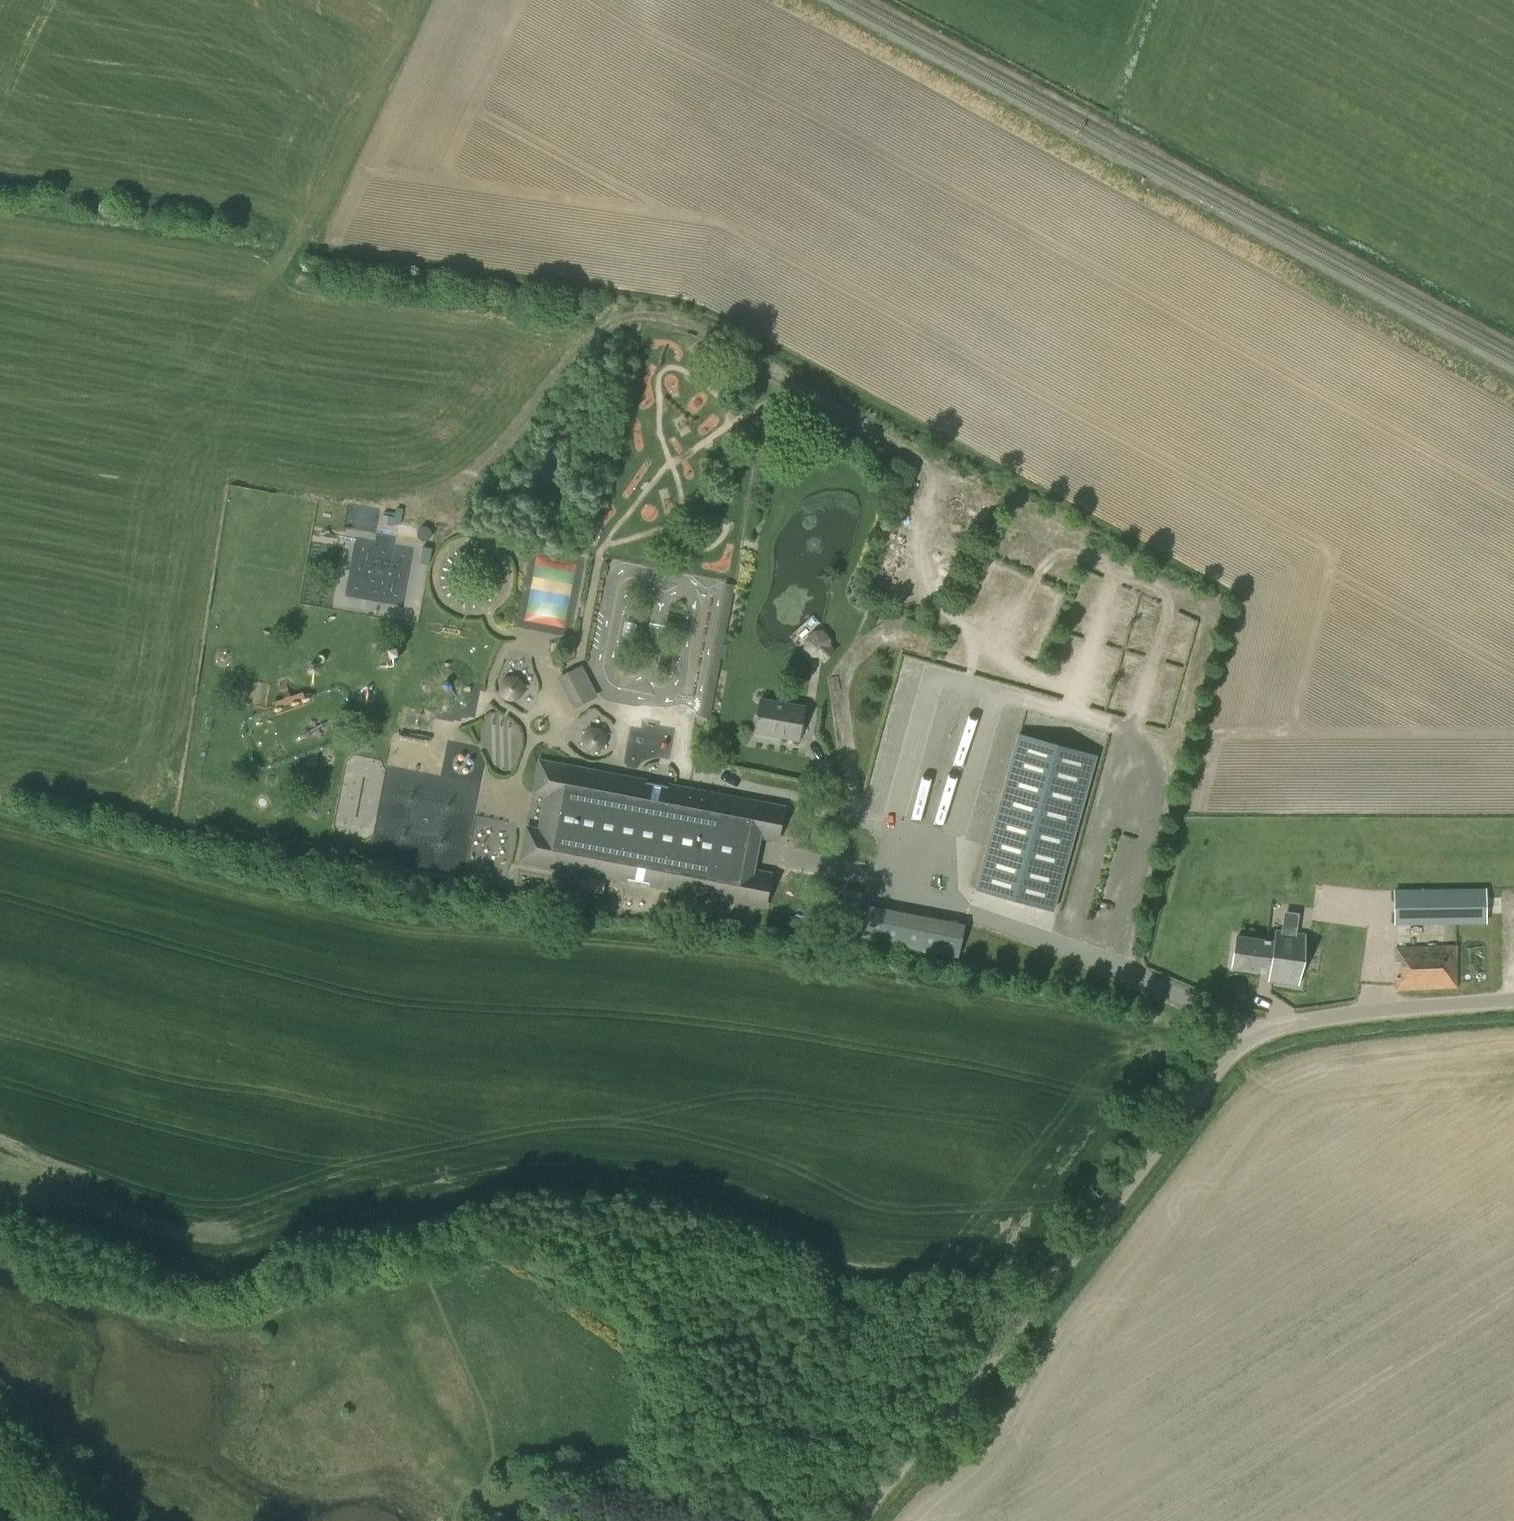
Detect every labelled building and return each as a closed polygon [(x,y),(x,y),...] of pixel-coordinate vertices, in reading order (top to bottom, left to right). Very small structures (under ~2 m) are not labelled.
[(541,556),(530,618),(570,625),(581,564),(541,556)] [(725,660),(728,645),(724,644),(735,584),(724,582),(698,715),(710,718),(721,659),(725,660)] [(799,739),(804,707),(760,699),(755,732),(799,739)] [(1095,755),(1018,734),(976,888),(1053,910),(1095,755)] [(779,839),(784,807),(539,765),(534,797),(547,799),(541,835),(528,832),(523,864),(767,906),(773,874),(753,871),(759,836),(769,837),(779,839)] [(516,836),(519,819),(478,812),(469,869),(514,876),(521,837),(516,836)] [(1394,925),(1487,923),(1487,888),(1394,889),(1394,925)] [(871,911),(866,939),(967,958),(972,930),(871,911)] [(1328,937),(1330,918),(1310,915),(1308,935),(1277,931),(1275,942),(1236,937),(1233,966),(1271,971),(1270,981),(1358,992),(1365,942),(1328,937)] [(1396,991),(1457,987),(1457,945),(1395,948),(1395,962),(1400,962),(1400,978),(1395,979),(1396,991)]
